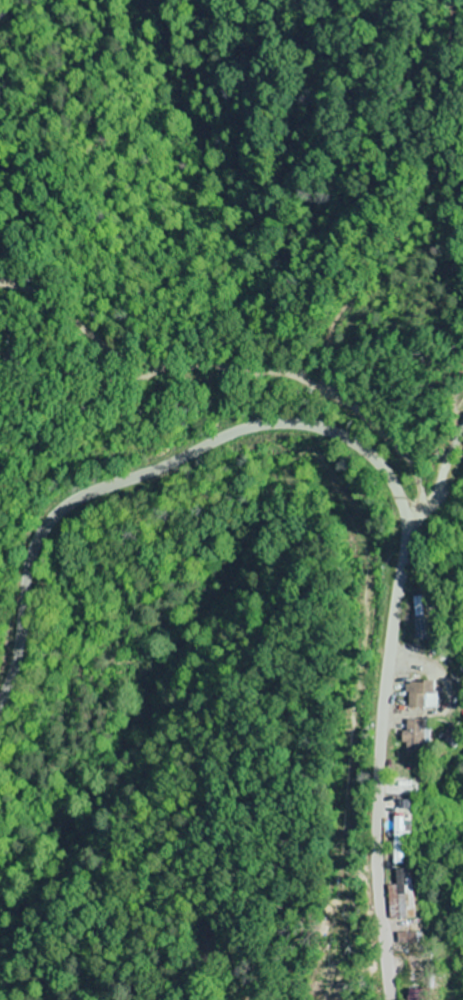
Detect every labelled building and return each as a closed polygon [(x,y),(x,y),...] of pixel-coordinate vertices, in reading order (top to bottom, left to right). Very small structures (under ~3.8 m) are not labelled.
[(408,683),(408,709),(437,709),(437,693),(434,693),(434,683),(408,683)] [(423,721),(406,721),(406,733),(400,733),(400,743),(409,744),(409,750),(422,750),(423,721)] [(399,835),(408,836),(409,818),(390,817),(389,866),(399,866),(399,835)] [(381,887),(381,921),(407,920),(405,871),(389,872),(390,887),(381,887)] [(419,991),(402,992),(402,999),(419,999),(419,991)]
